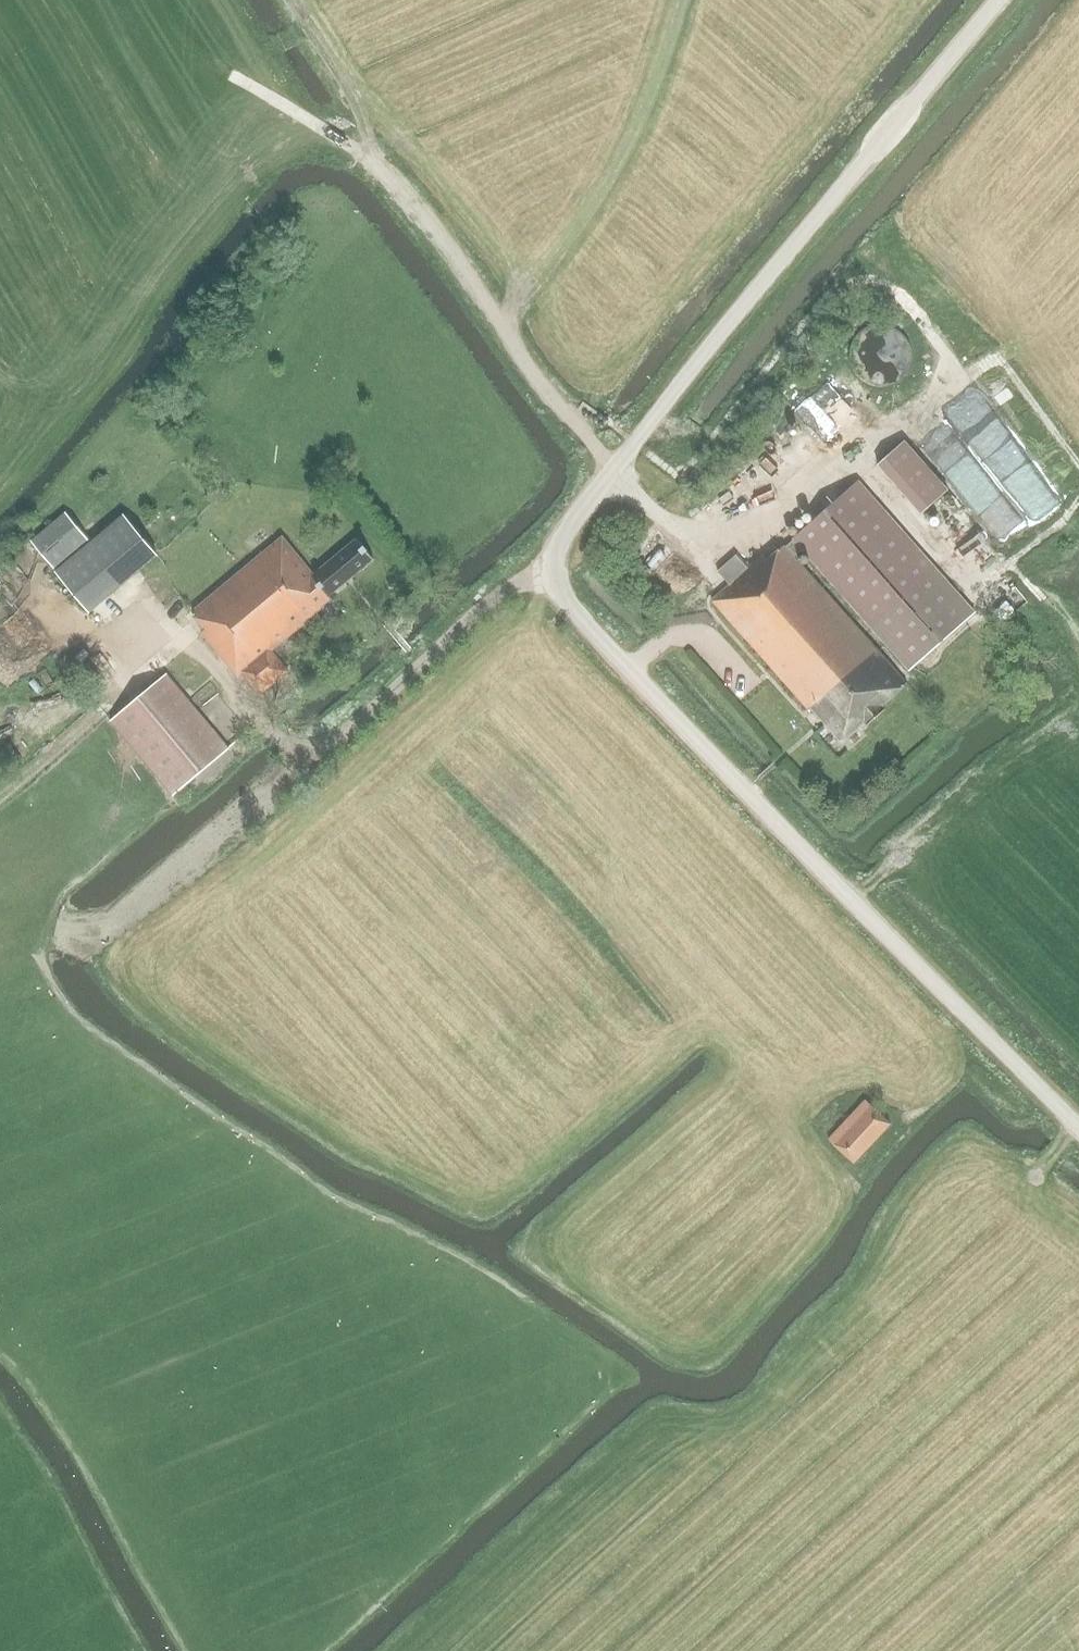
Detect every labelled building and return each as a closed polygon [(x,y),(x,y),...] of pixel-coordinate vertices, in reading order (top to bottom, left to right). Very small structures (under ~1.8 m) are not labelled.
[(816,397),(832,416),(848,403),(832,383),(816,397)] [(921,513),(948,490),(904,440),(878,464),(921,513)] [(974,612),(858,481),(793,539),(794,539),(785,546),(784,545),(767,559),(763,555),(748,568),(736,554),(717,571),(730,584),(712,601),(809,710),(811,707),(841,741),(842,740),(864,720),(867,724),(884,709),(881,705),(903,686),(906,683),(794,556),(802,549),(909,669),(974,612)] [(1052,492),(1025,509),(1035,525),(1062,509),(1052,492)] [(1005,549),(1032,528),(1016,508),(989,528),(1005,549)] [(56,571),(91,542),(66,512),(31,541),(56,571)] [(157,555),(123,515),(91,542),(56,571),(90,611),(157,555)] [(329,595),(373,558),(357,538),(312,575),(283,538),(192,612),(205,628),(202,631),(239,676),(242,674),(259,694),(288,670),(271,650),(322,609),(320,606),(330,597),(329,595)] [(230,748),(167,672),(110,719),(174,795),(229,748),(230,748)] [(249,748),(240,737),(229,746),(230,748),(229,748),(237,758),(249,748)] [(854,1162),(890,1123),(866,1100),(829,1139),(854,1162)]
